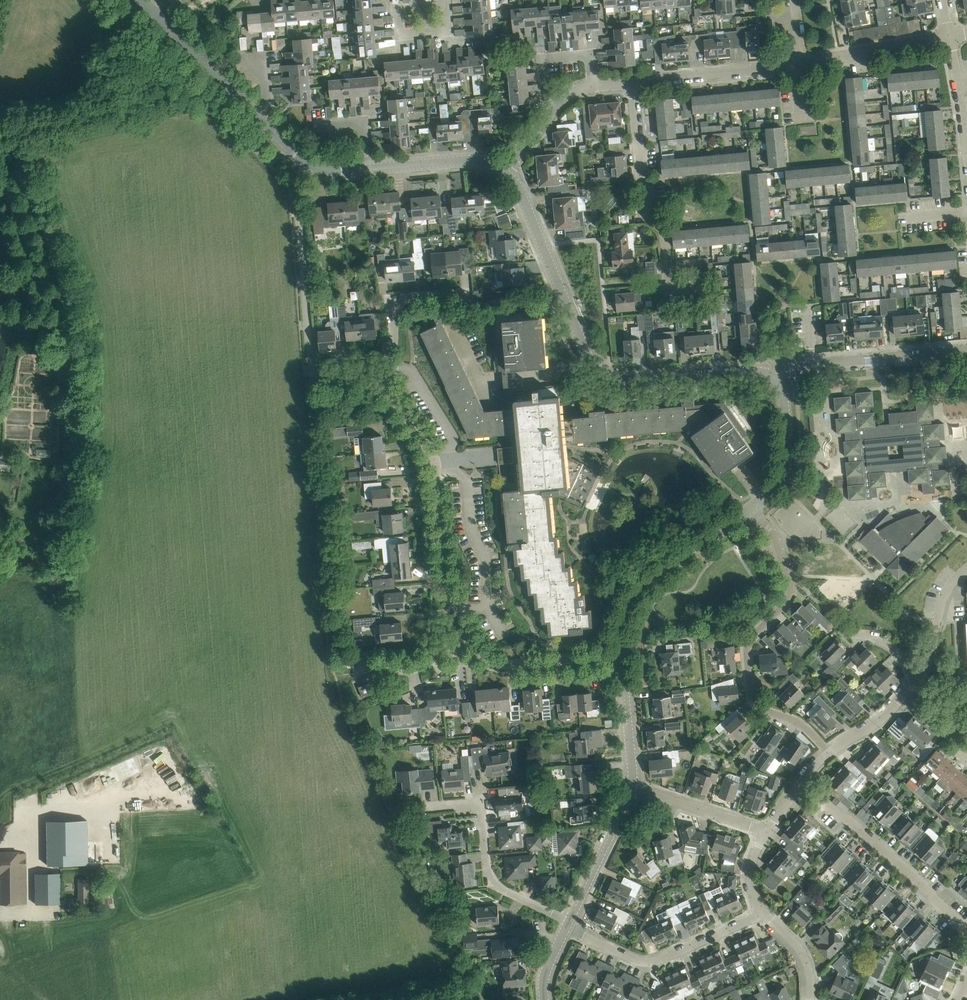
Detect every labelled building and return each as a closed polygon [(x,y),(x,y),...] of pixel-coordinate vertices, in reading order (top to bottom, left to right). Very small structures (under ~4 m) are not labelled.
[(273,12),(274,22),(286,21),(284,3),(278,4),(277,0),(272,0),(273,12)] [(284,3),(286,21),(298,20),(296,2),(289,2),(289,0),(283,0),(284,3)] [(296,2),(298,20),(310,19),(310,18),(308,1),(301,1),(301,0),(295,0),(296,2)] [(313,0),(307,0),(308,1),(310,18),(310,19),(310,24),(315,24),(315,18),(322,17),(320,0),(316,0),(313,0)] [(322,17),(322,24),(327,23),(327,17),(335,16),(333,0),(320,0),(322,17)] [(354,9),(372,7),(371,0),(347,0),(347,1),(354,1),(354,9)] [(472,1),(473,7),(463,8),(464,13),(473,13),(491,11),(490,0),(479,0),(472,1)] [(589,0),(584,0),(584,5),(583,5),(586,29),(586,32),(592,31),(592,28),(599,28),(598,10),(591,10),(591,4),(589,4),(589,0)] [(605,7),(614,6),(614,12),(619,12),(619,5),(618,5),(618,0),(605,0),(605,7)] [(618,5),(619,5),(626,5),(626,11),(631,10),(631,4),(630,0),(618,0),(618,5)] [(642,3),(642,9),(654,8),(654,0),(642,0),(642,3)] [(654,8),(667,7),(666,0),(654,0),(654,8)] [(691,0),(678,0),(678,6),(687,5),(687,11),(692,11),(691,0)] [(719,14),(735,12),(734,0),(726,0),(718,1),(719,14)] [(856,0),(848,0),(841,1),(843,14),(858,11),(856,0)] [(908,3),(910,15),(927,12),(925,0),(922,0),(908,3)] [(574,30),(575,39),(580,39),(580,29),(586,29),(583,5),(572,6),(573,12),(574,30)] [(549,6),(536,7),(537,25),(538,34),(543,34),(543,25),(550,24),(549,14),(549,6)] [(354,13),(355,21),(373,19),(373,12),(376,12),(375,7),(372,7),(354,9),(348,10),(349,13),(354,13)] [(537,25),(536,7),(524,8),(525,26),(526,36),(532,35),(531,26),(537,25)] [(891,7),(885,8),(886,12),(887,18),(889,24),(895,23),(901,22),(902,22),(900,15),(893,17),(891,7)] [(514,41),(520,40),(519,27),(525,26),(524,8),(512,9),(514,38),(514,41)] [(266,13),(266,10),(260,10),(260,13),(261,13),(263,31),(262,31),(263,37),(267,37),(266,31),(275,30),(274,22),(273,12),(266,13)] [(868,23),(865,10),(843,14),(846,27),(868,23)] [(254,14),(254,11),(238,12),(239,23),(249,22),(250,32),(262,31),(263,31),(261,13),(260,13),(254,14)] [(491,17),(491,11),(473,13),(474,19),(464,19),(465,25),(474,25),(492,23),(498,22),(498,16),(491,17)] [(574,30),(573,12),(561,13),(563,31),(562,31),(563,40),(569,40),(568,30),(574,30)] [(561,13),(549,14),(552,41),(557,41),(556,31),(562,31),(563,31),(561,13)] [(355,21),(356,33),(374,31),(374,24),(383,23),(382,18),(373,19),(355,21)] [(921,30),(919,19),(913,20),(915,32),(921,30)] [(915,32),(913,20),(907,21),(909,33),(915,32)] [(903,34),(909,33),(907,21),(902,22),(901,22),(903,34)] [(903,34),(901,22),(895,23),(897,35),(903,34)] [(493,34),(492,23),(474,25),(475,31),(466,31),(466,37),(493,35),(493,34)] [(897,35),(895,23),(889,24),(891,36),(897,35)] [(889,24),(888,24),(883,25),(885,37),(891,36),(889,24)] [(885,37),(883,25),(880,26),(877,26),(879,38),(885,37)] [(750,26),(737,27),(738,41),(747,41),(748,50),(760,49),(759,38),(767,37),(767,27),(760,27),(757,31),(750,31),(750,26)] [(877,26),(871,27),(874,39),(879,38),(877,26)] [(632,27),(624,28),(614,29),(615,37),(612,37),(613,43),(616,42),(633,40),(644,39),(643,35),(633,36),(632,27)] [(874,39),(871,27),(866,29),(868,40),(874,39)] [(868,40),(866,29),(860,30),(862,41),(868,40)] [(384,35),(384,30),(374,31),(356,33),(357,44),(375,42),(375,36),(384,35)] [(860,30),(854,31),(855,37),(856,43),(862,41),(860,30)] [(725,37),(717,38),(718,57),(731,55),(730,46),(738,46),(737,31),(724,32),(725,37)] [(514,38),(513,32),(493,34),(493,35),(493,40),(514,38)] [(695,34),(697,49),(705,48),(706,58),(718,57),(717,38),(709,39),(709,33),(695,34)] [(674,34),(653,38),(655,55),(655,53),(664,52),(664,61),(677,60),(674,34)] [(675,42),(677,60),(689,59),(688,50),(697,49),(695,34),(682,35),(683,41),(675,42)] [(342,36),(333,36),(334,58),(343,57),(342,36)] [(295,39),(294,40),(291,40),(291,46),(294,45),(295,51),(295,52),(313,51),(312,42),(319,42),(318,38),(295,40),(295,39)] [(635,51),(633,40),(616,42),(616,48),(607,49),(608,55),(617,54),(617,53),(635,51)] [(357,44),(351,45),(352,50),(358,49),(359,58),(377,56),(376,48),(379,48),(378,42),(375,42),(357,44)] [(483,55),(475,56),(474,47),(468,47),(471,74),(472,80),(478,79),(477,74),(484,73),(483,55)] [(423,59),(424,76),(435,75),(434,58),(435,58),(434,54),(434,48),(428,49),(429,58),(423,59)] [(459,75),(460,75),(471,74),(469,56),(463,57),(462,48),(457,48),(458,61),(459,75)] [(417,59),(410,60),(412,77),(424,76),(423,59),(422,49),(416,50),(417,59)] [(319,50),(313,51),(295,52),(295,51),(286,52),(286,58),(295,57),(296,64),(308,63),(315,63),(314,55),(319,54),(319,50)] [(636,64),(635,51),(617,53),(617,54),(617,60),(608,61),(609,67),(618,66),(636,64)] [(451,62),(450,53),(444,53),(445,63),(446,62),(448,80),(460,79),(460,75),(459,75),(458,61),(451,62)] [(434,58),(435,75),(436,88),(441,88),(441,81),(447,81),(445,63),(439,63),(438,54),(434,54),(435,58),(434,58)] [(405,60),(398,61),(400,79),(412,77),(410,60),(410,57),(404,57),(405,60)] [(400,85),(400,79),(398,61),(398,58),(393,58),(393,61),(385,62),(387,80),(395,79),(395,86),(400,85)] [(515,66),(514,60),(505,61),(506,71),(509,71),(509,79),(527,77),(527,79),(536,78),(536,72),(527,73),(526,65),(515,66)] [(309,76),(308,63),(296,64),(291,65),(291,64),(281,65),(281,71),(291,70),(291,76),(291,77),(309,76)] [(378,70),(374,70),(375,76),(367,77),(366,77),(368,95),(369,95),(375,94),(375,97),(381,97),(381,93),(380,93),(378,70)] [(939,86),(938,70),(925,71),(927,87),(939,86)] [(367,77),(366,71),(362,71),(363,78),(354,78),(356,96),(357,96),(363,95),(363,98),(369,98),(369,95),(368,95),(366,77),(367,77)] [(927,87),(925,71),(913,72),(915,88),(927,87)] [(901,73),(902,89),(915,88),(913,72),(901,73)] [(902,89),(901,73),(888,74),(890,90),(902,89)] [(310,88),(309,76),(291,77),(291,76),(282,77),(282,83),(292,82),(292,88),(292,89),(310,88)] [(527,77),(509,79),(511,91),(528,89),(528,91),(537,90),(537,84),(528,85),(527,79),(527,77)] [(863,89),(862,77),(846,78),(847,91),(863,89)] [(356,96),(354,78),(342,79),(344,97),(345,97),(351,96),(352,106),(358,105),(357,96),(356,96)] [(344,97),(342,79),(330,80),(331,98),(339,97),(340,107),(346,106),(345,97),(344,97)] [(311,100),(310,88),(292,89),(292,88),(283,89),(283,95),(293,94),(293,102),(307,101),(308,109),(311,109),(313,109),(312,100),(311,100)] [(528,89),(511,91),(513,112),(518,111),(517,103),(523,103),(528,102),(539,102),(538,96),(529,97),(528,91),(528,89)] [(780,105),(779,89),(766,90),(768,106),(780,105)] [(864,101),(863,89),(847,91),(848,103),(864,101)] [(768,106),(766,90),(754,91),(755,107),(768,106)] [(755,107),(754,91),(742,92),(743,108),(755,107)] [(743,108),(742,92),(729,93),(731,109),(743,108)] [(731,109),(729,93),(717,94),(719,110),(731,109)] [(719,110),(717,94),(705,95),(707,112),(719,110)] [(707,112),(705,95),(692,97),(694,113),(707,112)] [(406,98),(398,99),(388,100),(390,112),(408,110),(408,111),(414,110),(413,106),(407,107),(406,98)] [(673,111),(672,99),(656,100),(657,113),(678,111),(673,111)] [(865,114),(864,101),(848,103),(849,115),(865,114)] [(605,103),(607,126),(622,125),(620,102),(605,103)] [(583,111),(584,121),(586,137),(593,137),(593,128),(599,127),(607,126),(605,103),(597,104),(597,103),(595,103),(595,104),(590,104),(590,111),(583,111)] [(449,122),(451,139),(463,139),(462,129),(471,129),(469,110),(469,109),(464,109),(461,113),(461,115),(456,115),(457,121),(449,122)] [(482,109),(469,110),(471,131),(471,127),(476,126),(476,124),(479,124),(480,133),(493,132),(491,114),(483,114),(482,109)] [(942,110),(926,111),(919,112),(920,125),(927,124),(943,123),(942,110)] [(390,120),(381,120),(382,126),(391,126),(391,124),(409,122),(408,111),(390,112),(390,120)] [(678,116),(678,111),(657,113),(659,125),(675,123),(674,117),(678,116)] [(919,116),(919,112),(892,115),(893,127),(898,127),(898,119),(917,117),(919,116)] [(451,140),(451,139),(449,122),(449,114),(441,114),(441,117),(428,118),(429,135),(430,135),(430,132),(438,132),(439,141),(451,140)] [(866,126),(865,114),(849,115),(850,127),(866,126)] [(409,130),(409,122),(391,124),(391,126),(391,132),(382,132),(383,138),(392,137),(392,136),(417,134),(416,129),(409,130)] [(556,139),(557,146),(557,147),(565,146),(572,146),(572,137),(569,137),(569,131),(578,130),(577,123),(562,124),(562,131),(554,132),(554,139),(556,139)] [(676,136),(675,123),(659,125),(660,138),(676,136)] [(921,137),(928,137),(944,135),(943,123),(927,124),(920,125),(921,137)] [(868,138),(866,126),(850,127),(852,140),(868,138)] [(782,127),(772,128),(766,129),(767,141),(783,140),(782,127)] [(417,134),(392,136),(392,137),(392,143),(383,144),(384,150),(394,149),(393,149),(411,147),(410,135),(417,134)] [(928,137),(929,149),(945,148),(944,135),(928,137)] [(892,148),(891,136),(886,137),(877,137),(877,139),(879,139),(881,143),(886,142),(887,149),(892,148)] [(852,140),(853,152),(869,150),(868,138),(852,140)] [(785,152),(783,140),(767,141),(769,154),(785,152)] [(609,144),(609,152),(625,151),(624,142),(609,144)] [(557,147),(557,146),(549,147),(550,154),(537,156),(538,171),(558,169),(557,161),(561,160),(561,154),(565,153),(565,146),(557,147)] [(853,152),(854,164),(870,163),(869,151),(853,152)] [(748,152),(736,153),(737,169),(750,168),(748,152)] [(786,165),(785,152),(769,154),(770,166),(786,165)] [(737,169),(736,153),(723,154),(725,170),(737,169)] [(725,170),(723,154),(711,156),(713,171),(725,170)] [(616,155),(605,157),(606,167),(627,165),(626,155),(616,155)] [(713,171),(711,156),(699,157),(700,173),(713,171)] [(700,173),(699,157),(687,158),(688,174),(700,173)] [(688,174),(687,158),(674,159),(676,175),(688,174)] [(930,159),(931,171),(931,172),(947,170),(946,158),(930,159)] [(676,175),(674,159),(662,160),(663,176),(676,175)] [(606,167),(598,167),(599,177),(599,182),(606,181),(616,180),(616,176),(628,175),(627,165),(606,167)] [(849,181),(848,165),(835,166),(838,188),(850,187),(849,181)] [(838,188),(835,166),(823,167),(825,183),(837,182),(837,188),(838,188)] [(825,183),(823,167),(811,168),(812,184),(825,183)] [(812,184),(811,168),(799,169),(800,185),(812,184)] [(558,169),(538,171),(540,186),(552,184),(553,192),(566,190),(569,190),(568,182),(563,183),(563,176),(559,176),(558,169)] [(800,185),(799,169),(786,171),(788,187),(800,185)] [(948,182),(947,170),(931,172),(932,184),(948,182)] [(767,185),(766,173),(750,174),(751,187),(767,185)] [(950,195),(948,182),(932,184),(934,197),(950,195)] [(907,199),(906,183),(893,184),(895,200),(907,199)] [(895,200),(893,184),(881,185),(882,201),(895,200)] [(768,197),(767,185),(751,187),(752,199),(768,197)] [(882,201),(881,185),(869,186),(870,202),(882,201)] [(870,202),(869,186),(856,188),(858,204),(870,202)] [(566,190),(566,197),(554,198),(555,213),(574,211),(584,210),(582,189),(569,190),(566,190)] [(384,194),(386,217),(391,217),(396,210),(401,209),(399,192),(384,194)] [(468,197),(469,214),(470,218),(480,217),(481,219),(498,213),(493,201),(491,201),(492,198),(490,192),(477,193),(477,196),(468,197)] [(386,217),(384,194),(369,195),(371,216),(378,215),(379,218),(386,217)] [(437,196),(426,197),(428,218),(440,217),(440,225),(450,224),(448,207),(441,207),(440,203),(438,203),(437,196)] [(415,205),(406,205),(407,211),(408,222),(415,222),(415,219),(428,218),(426,197),(415,198),(415,205)] [(470,218),(469,214),(468,197),(453,198),(453,206),(448,207),(450,224),(451,229),(456,229),(457,229),(456,220),(462,219),(470,218)] [(770,210),(768,197),(752,199),(754,211),(770,210)] [(357,201),(343,203),(345,225),(366,223),(366,219),(365,208),(358,208),(357,201)] [(345,225),(343,203),(329,204),(329,211),(322,212),(321,207),(313,208),(313,207),(312,207),(315,234),(324,233),(323,227),(345,225)] [(853,217),(852,204),(836,206),(837,218),(853,217)] [(816,213),(816,207),(810,208),(803,209),(803,214),(804,217),(803,214),(816,213)] [(771,222),(770,210),(754,211),(755,224),(771,222)] [(408,222),(407,211),(401,211),(402,221),(398,221),(399,233),(396,233),(397,239),(409,238),(408,222)] [(574,211),(555,213),(556,228),(569,227),(570,240),(586,238),(585,225),(580,225),(580,219),(575,219),(574,211)] [(507,212),(495,217),(500,230),(503,230),(513,228),(507,212)] [(854,229),(853,217),(837,218),(838,230),(854,229)] [(823,226),(822,220),(817,220),(817,227),(818,227),(818,232),(821,232),(826,232),(826,231),(828,231),(827,226),(823,226)] [(749,240),(747,224),(735,226),(736,242),(749,240)] [(736,242),(735,226),(723,227),(724,243),(736,242)] [(712,244),(724,243),(723,227),(710,228),(712,244)] [(712,244),(710,228),(698,229),(699,245),(712,244)] [(699,245),(698,229),(686,230),(687,246),(699,245)] [(855,241),(854,229),(838,230),(839,243),(855,241)] [(504,240),(503,230),(500,230),(490,231),(491,246),(497,245),(499,259),(516,257),(514,239),(504,240)] [(687,246),(686,230),(673,231),(675,247),(687,246)] [(625,233),(615,234),(616,250),(621,249),(621,247),(624,247),(628,247),(634,246),(633,232),(627,233),(625,233)] [(423,238),(415,238),(416,251),(423,251),(423,238)] [(820,254),(818,238),(806,239),(807,255),(820,254)] [(807,255),(806,239),(794,241),(795,257),(807,255)] [(795,257),(794,241),(781,242),(783,258),(795,257)] [(856,254),(855,241),(839,243),(840,255),(856,254)] [(781,242),(769,243),(771,259),(783,258),(781,242)] [(771,259),(769,243),(757,244),(758,260),(771,259)] [(616,252),(612,252),(614,267),(634,265),(633,255),(632,250),(635,250),(634,246),(628,247),(624,247),(621,247),(621,249),(616,250),(616,252)] [(424,248),(425,258),(426,268),(428,268),(428,267),(427,267),(427,266),(433,265),(434,276),(448,275),(446,252),(435,253),(434,247),(424,248)] [(460,250),(446,252),(448,275),(462,274),(461,264),(470,263),(469,247),(460,248),(460,250)] [(957,267),(955,251),(943,252),(944,268),(957,267)] [(399,258),(401,279),(415,278),(414,264),(423,263),(424,265),(423,252),(413,253),(413,257),(399,258)] [(944,268),(943,252),(930,253),(932,269),(944,268)] [(932,269),(930,253),(918,254),(920,270),(932,269)] [(377,254),(378,256),(379,266),(386,265),(387,281),(401,279),(399,258),(385,259),(385,254),(377,254)] [(920,270),(918,254),(906,255),(907,271),(920,270)] [(907,271),(906,255),(894,256),(895,272),(907,271)] [(895,272),(894,256),(882,257),(883,274),(895,272)] [(883,274),(882,257),(869,259),(871,275),(883,274)] [(871,275),(869,259),(857,260),(858,276),(871,275)] [(658,274),(656,261),(646,262),(646,268),(631,269),(632,276),(658,274)] [(752,274),(751,262),(735,263),(736,276),(752,274)] [(838,274),(837,262),(821,263),(822,276),(838,274)] [(498,264),(495,264),(496,270),(497,280),(497,286),(505,285),(522,283),(521,267),(508,269),(508,263),(498,264)] [(753,286),(752,274),(736,276),(737,288),(753,286)] [(839,286),(838,274),(822,276),(823,288),(839,286)] [(851,278),(851,279),(847,280),(847,286),(856,285),(855,278),(851,278)] [(952,279),(945,279),(946,285),(946,290),(953,289),(952,279)] [(659,292),(658,284),(643,285),(644,293),(659,292)] [(753,286),(737,288),(738,300),(754,299),(753,286)] [(840,299),(839,286),(823,288),(824,301),(840,299)] [(909,288),(909,287),(897,288),(898,297),(910,296),(909,293),(909,288)] [(635,309),(634,301),(641,301),(640,292),(633,292),(616,294),(618,310),(635,309)] [(960,304),(959,292),(943,293),(944,306),(960,304)] [(927,307),(926,295),(916,296),(917,308),(927,307)] [(897,309),(896,297),(886,298),(887,310),(897,309)] [(754,299),(738,300),(739,312),(755,311),(754,299)] [(860,305),(859,301),(846,302),(847,317),(853,317),(852,308),(858,307),(860,305)] [(832,324),(826,324),(828,342),(844,340),(842,324),(848,324),(847,317),(846,302),(839,303),(840,314),(832,324)] [(961,316),(960,304),(944,306),(945,318),(961,316)] [(348,340),(362,338),(360,321),(353,321),(352,316),(347,317),(346,306),(338,307),(339,317),(339,320),(346,320),(348,340)] [(716,307),(710,308),(711,329),(699,330),(701,353),(715,352),(713,333),(719,333),(718,327),(718,319),(716,307)] [(755,311),(739,312),(740,324),(756,323),(755,311)] [(359,314),(360,321),(362,338),(376,337),(375,329),(382,328),(380,312),(359,314)] [(683,313),(676,313),(678,335),(685,334),(683,313)] [(425,331),(421,333),(422,332),(451,393),(450,393),(470,436),(518,432),(519,446),(520,449),(511,450),(513,450),(513,458),(512,458),(512,459),(521,458),(521,461),(521,462),(523,487),(523,488),(524,490),(518,490),(503,492),(505,492),(505,499),(507,498),(507,507),(506,507),(507,514),(508,513),(509,521),(507,522),(508,529),(509,528),(510,536),(509,537),(510,549),(515,548),(516,552),(516,555),(517,554),(518,563),(517,563),(522,563),(523,569),(524,569),(525,577),(523,577),(523,578),(529,577),(529,583),(531,583),(532,591),(530,592),(536,592),(536,598),(538,598),(538,606),(537,606),(537,607),(542,606),(543,612),(544,612),(545,620),(544,620),(544,621),(549,621),(550,627),(551,627),(552,635),(549,635),(549,636),(570,634),(578,633),(582,633),(583,633),(583,627),(593,626),(591,626),(591,619),(589,619),(589,611),(590,611),(585,611),(584,605),(583,605),(582,597),(583,597),(583,596),(578,597),(577,590),(576,590),(575,582),(577,582),(571,582),(571,576),(569,576),(569,568),(570,568),(570,567),(564,568),(564,562),(563,562),(562,554),(563,554),(563,553),(558,554),(557,547),(556,547),(555,539),(556,539),(556,538),(553,539),(552,532),(551,533),(550,525),(551,524),(551,518),(549,518),(548,510),(550,510),(549,503),(548,503),(547,495),(561,493),(565,495),(568,497),(583,464),(580,462),(568,456),(564,457),(563,446),(562,443),(569,442),(569,441),(577,440),(577,441),(584,440),(584,439),(592,438),(592,439),(599,439),(599,437),(607,436),(607,439),(608,439),(607,435),(613,435),(613,433),(620,433),(620,434),(627,433),(627,432),(633,431),(633,433),(640,432),(640,431),(647,430),(647,432),(653,431),(653,430),(660,429),(660,430),(667,430),(667,428),(673,428),(674,429),(680,428),(680,427),(687,426),(686,410),(695,409),(694,405),(694,399),(695,399),(695,398),(681,400),(682,400),(682,405),(609,412),(605,413),(605,409),(589,411),(590,416),(561,418),(559,397),(558,397),(545,398),(540,399),(539,390),(538,390),(514,392),(515,401),(516,408),(485,411),(443,323),(440,317),(439,315),(439,314),(434,316),(438,324),(435,326),(428,329),(425,330),(425,331)] [(646,330),(645,314),(637,315),(638,326),(631,327),(632,334),(632,339),(624,340),(626,358),(642,356),(639,330),(646,330)] [(645,314),(646,332),(654,332),(653,314),(645,314)] [(922,314),(908,315),(909,334),(923,333),(922,314)] [(909,334),(908,315),(894,317),(895,335),(909,334)] [(868,322),(867,316),(853,317),(856,339),(869,338),(868,322)] [(876,321),(868,322),(869,338),(883,336),(882,316),(876,317),(876,321)] [(962,329),(961,316),(945,318),(946,331),(962,329)] [(319,332),(314,332),(315,345),(320,345),(321,351),(330,350),(332,350),(332,349),(337,349),(335,331),(340,331),(339,320),(339,317),(330,318),(331,321),(329,321),(326,324),(326,328),(326,331),(319,332)] [(496,339),(499,371),(547,366),(543,317),(503,321),(504,339),(496,339)] [(757,335),(756,323),(740,324),(741,337),(757,335)] [(701,353),(699,330),(698,330),(698,332),(696,331),(694,331),(690,331),(688,332),(686,333),(685,334),(685,335),(687,355),(691,354),(691,355),(694,355),(694,354),(701,353)] [(673,331),(655,333),(656,357),(676,355),(673,331)] [(759,348),(757,335),(741,337),(743,349),(759,348)] [(872,391),(855,393),(856,404),(852,405),(851,396),(834,397),(835,412),(839,412),(840,418),(836,418),(837,433),(846,432),(846,441),(844,441),(845,456),(849,456),(850,461),(845,462),(847,477),(858,476),(859,484),(848,485),(849,500),(871,498),(871,497),(877,496),(876,487),(887,486),(886,472),(908,470),(909,484),(922,483),(923,493),(935,492),(934,486),(951,484),(949,469),(938,470),(938,463),(947,462),(946,446),(940,446),(939,439),(945,439),(944,423),(940,423),(931,424),(931,420),(935,419),(933,399),(916,401),(917,411),(889,413),(890,424),(890,428),(879,429),(879,426),(875,426),(875,421),(874,412),(870,412),(870,406),(874,406),(872,391)] [(707,403),(703,404),(699,404),(694,405),(695,409),(686,410),(687,426),(687,429),(688,429),(688,430),(689,430),(691,433),(691,434),(696,440),(698,443),(720,475),(730,468),(738,463),(740,461),(757,449),(758,448),(748,434),(748,433),(745,429),(733,413),(732,411),(730,409),(725,402),(707,403)] [(363,434),(363,425),(347,427),(348,436),(363,434)] [(965,425),(955,426),(955,436),(966,436),(965,425)] [(383,451),(382,435),(364,437),(358,438),(359,445),(355,445),(355,454),(367,453),(383,451)] [(13,463),(12,451),(0,452),(0,464),(13,463)] [(385,451),(383,451),(367,453),(368,463),(363,463),(364,471),(360,472),(360,480),(378,478),(377,470),(369,471),(369,469),(386,467),(385,451)] [(11,465),(0,463),(0,464),(0,471),(10,473),(11,465)] [(378,482),(368,483),(364,483),(366,498),(373,498),(374,505),(392,504),(391,488),(378,489),(378,482)] [(383,510),(375,511),(355,513),(356,520),(377,519),(377,526),(384,525),(385,533),(403,531),(402,517),(396,517),(395,514),(383,515),(383,510)] [(872,528),(860,540),(883,563),(890,556),(895,561),(888,568),(898,578),(909,568),(907,566),(911,561),(914,564),(949,528),(937,516),(934,519),(929,514),(926,517),(921,512),(915,514),(904,517),(895,521),(888,515),(874,530),(872,528)] [(399,543),(399,536),(374,539),(375,548),(383,548),(384,562),(409,559),(408,543),(399,543)] [(370,542),(351,543),(352,550),(371,548),(370,542)] [(411,576),(409,559),(384,562),(393,561),(394,578),(411,576)] [(392,578),(386,578),(373,579),(374,587),(377,586),(390,585),(393,585),(392,578)] [(391,593),(390,585),(377,586),(377,587),(374,587),(374,595),(379,595),(381,612),(401,609),(405,608),(405,607),(404,607),(403,601),(404,601),(403,592),(391,593)] [(792,614),(799,621),(806,628),(811,623),(814,626),(816,626),(820,623),(829,632),(834,627),(815,608),(812,605),(807,610),(802,604),(792,614)] [(376,625),(375,617),(353,619),(355,632),(362,631),(362,626),(376,625)] [(403,639),(401,622),(381,624),(382,641),(403,639)] [(783,623),(773,633),(780,640),(781,641),(776,645),(777,645),(778,646),(778,647),(782,651),(783,651),(787,647),(797,638),(803,645),(809,639),(803,633),(802,632),(796,627),(796,626),(793,630),(789,626),(788,628),(783,623)] [(799,623),(796,626),(796,627),(802,632),(804,629),(799,623)] [(773,653),(760,655),(761,671),(763,670),(771,670),(777,669),(779,669),(779,672),(787,671),(786,656),(788,656),(783,651),(782,651),(778,647),(778,646),(777,645),(776,645),(771,639),(766,643),(773,650),(773,653)] [(716,648),(715,640),(707,640),(707,649),(712,649),(712,657),(718,656),(719,663),(725,662),(726,672),(736,671),(735,661),(734,646),(716,648)] [(836,640),(829,647),(822,654),(827,659),(824,662),(829,667),(825,670),(826,671),(830,675),(835,671),(842,663),(837,658),(846,650),(840,644),(841,643),(839,642),(838,642),(836,640)] [(665,675),(675,674),(681,673),(679,655),(692,654),(691,642),(670,644),(670,652),(660,653),(661,667),(664,667),(665,675)] [(855,650),(844,662),(849,667),(854,662),(864,672),(877,659),(867,649),(860,656),(855,650)] [(881,675),(876,670),(864,680),(865,681),(861,685),(866,691),(875,681),(885,691),(891,685),(892,686),(893,684),(893,683),(898,679),(888,668),(881,675)] [(793,673),(789,676),(782,683),(788,689),(781,696),(790,706),(803,694),(794,684),(799,679),(793,673)] [(849,687),(840,677),(835,682),(844,691),(849,687)] [(729,680),(720,682),(711,685),(713,700),(719,699),(719,704),(729,703),(729,700),(739,699),(737,686),(724,687),(723,682),(729,680)] [(370,694),(366,684),(359,687),(363,697),(370,694)] [(501,689),(492,690),(494,710),(509,709),(510,720),(520,720),(519,704),(510,705),(508,687),(503,688),(501,688),(501,689)] [(456,689),(442,690),(444,710),(458,708),(456,689)] [(525,690),(526,700),(527,711),(542,709),(543,720),(552,720),(549,698),(542,699),(541,689),(525,690)] [(444,710),(442,690),(428,691),(429,705),(427,705),(425,707),(418,708),(420,725),(425,725),(425,721),(426,721),(426,719),(433,719),(437,713),(437,710),(444,710)] [(492,690),(477,691),(478,701),(468,702),(469,717),(479,716),(478,712),(494,710),(492,690)] [(815,691),(809,696),(820,707),(810,717),(826,733),(837,722),(831,717),(836,712),(815,691)] [(591,692),(577,693),(579,710),(587,709),(587,717),(600,715),(598,700),(592,700),(591,692)] [(579,710),(577,693),(563,695),(564,703),(557,703),(559,719),(571,718),(571,711),(579,710)] [(836,704),(844,712),(851,719),(863,708),(848,693),(836,704)] [(671,696),(664,697),(654,698),(655,709),(653,709),(654,718),(664,717),(673,716),(671,696)] [(401,705),(392,705),(394,728),(420,725),(418,708),(411,709),(411,705),(406,705),(406,704),(405,704),(406,705),(401,706),(401,705)] [(735,718),(731,713),(715,727),(720,733),(726,727),(739,742),(747,734),(744,731),(751,725),(741,713),(735,718)] [(900,717),(899,716),(888,729),(899,740),(905,733),(912,739),(924,725),(913,716),(908,722),(907,720),(904,724),(898,719),(900,717)] [(762,734),(759,739),(758,740),(767,746),(765,748),(766,749),(756,765),(765,771),(774,758),(769,755),(784,733),(772,725),(764,736),(762,734)] [(934,734),(924,725),(912,739),(918,744),(912,751),(923,760),(934,748),(933,747),(932,749),(927,745),(930,741),(929,740),(934,734)] [(581,731),(570,732),(570,740),(575,740),(577,757),(578,757),(588,756),(588,754),(595,753),(593,738),(602,738),(601,729),(591,730),(581,731)] [(665,729),(657,730),(647,731),(649,746),(650,749),(657,748),(656,746),(666,745),(665,729)] [(783,745),(781,749),(775,757),(785,765),(789,760),(795,764),(803,753),(804,754),(809,747),(808,746),(808,745),(796,737),(788,749),(783,745)] [(875,743),(867,752),(881,764),(888,756),(890,758),(893,755),(895,753),(889,747),(885,752),(875,743)] [(471,748),(473,759),(474,769),(486,767),(487,773),(501,771),(501,773),(511,771),(508,752),(488,755),(487,746),(471,748)] [(462,770),(443,771),(443,779),(444,789),(464,788),(464,782),(471,781),(468,748),(462,749),(463,756),(461,756),(462,770)] [(663,759),(650,760),(652,776),(671,774),(670,766),(676,766),(676,762),(680,762),(679,750),(663,751),(663,759)] [(939,752),(936,750),(924,763),(933,771),(945,757),(946,756),(940,751),(939,752)] [(859,761),(861,762),(857,767),(865,774),(871,780),(875,784),(877,782),(873,778),(875,775),(873,773),(881,764),(867,752),(859,761)] [(953,764),(945,757),(933,771),(940,778),(936,782),(936,783),(953,764)] [(570,765),(566,766),(567,777),(571,776),(577,776),(578,792),(590,791),(600,790),(598,771),(589,772),(588,764),(578,765),(570,765)] [(868,777),(857,767),(852,772),(844,764),(836,773),(850,785),(856,790),(868,777)] [(961,772),(953,764),(936,783),(944,790),(949,785),(961,772)] [(722,787),(719,797),(733,802),(737,788),(743,790),(746,781),(748,776),(749,771),(751,767),(745,765),(742,774),(741,776),(741,777),(731,774),(730,774),(728,774),(726,776),(725,778),(722,787)] [(398,781),(403,781),(404,792),(419,791),(419,789),(434,788),(432,769),(418,771),(418,770),(402,771),(402,772),(397,772),(398,781)] [(696,773),(694,779),(691,788),(706,793),(710,781),(716,783),(719,774),(706,769),(704,775),(696,773)] [(743,790),(749,792),(746,800),(745,805),(759,809),(761,803),(763,804),(767,792),(758,789),(751,787),(751,786),(755,773),(749,771),(748,776),(746,781),(743,790)] [(957,792),(966,781),(966,777),(961,772),(949,785),(957,792)] [(836,773),(829,782),(838,791),(834,795),(836,797),(840,801),(849,809),(854,803),(843,793),(850,785),(836,773)] [(780,777),(773,774),(769,787),(776,789),(780,777)] [(957,792),(953,796),(957,800),(961,796),(965,799),(966,797),(966,781),(957,792)] [(496,796),(496,804),(522,802),(522,794),(521,794),(521,792),(528,791),(527,785),(499,788),(500,795),(496,796)] [(530,798),(537,797),(536,786),(529,787),(529,791),(530,798)] [(925,791),(920,786),(915,792),(920,796),(925,791)] [(935,800),(927,793),(923,798),(931,805),(935,800)] [(883,794),(874,804),(867,812),(872,816),(874,814),(880,819),(894,803),(897,800),(892,795),(887,796),(886,797),(883,794)] [(585,797),(568,799),(569,807),(575,807),(575,816),(570,817),(571,823),(583,822),(583,820),(593,819),(593,811),(596,811),(595,805),(592,805),(592,804),(586,805),(585,797)] [(840,801),(836,797),(832,801),(836,805),(840,801)] [(499,811),(499,816),(511,815),(511,811),(516,811),(516,810),(523,809),(522,802),(496,804),(497,812),(499,811)] [(894,803),(880,819),(885,824),(883,826),(888,830),(904,813),(894,803)] [(914,822),(904,813),(888,830),(893,835),(895,833),(901,837),(914,822)] [(808,837),(811,840),(817,833),(817,830),(815,828),(820,823),(814,818),(810,823),(800,814),(792,823),(808,837)] [(958,823),(950,816),(947,820),(955,827),(958,823)] [(442,826),(441,820),(424,822),(425,833),(437,832),(438,841),(448,840),(448,847),(458,846),(458,848),(465,847),(465,840),(464,840),(463,830),(452,831),(451,825),(442,826)] [(87,821),(43,821),(43,861),(65,861),(65,855),(73,855),(73,861),(87,861),(87,821)] [(523,821),(518,821),(508,822),(508,827),(500,828),(501,839),(500,839),(501,848),(521,846),(519,829),(524,829),(523,821)] [(925,831),(914,822),(901,837),(906,842),(904,845),(909,849),(925,831)] [(788,844),(804,858),(807,855),(803,851),(804,841),(805,842),(808,837),(792,823),(784,831),(793,839),(788,844)] [(680,829),(683,839),(684,844),(698,847),(697,853),(705,855),(709,834),(703,833),(703,832),(696,831),(694,825),(680,829)] [(928,828),(925,832),(925,831),(909,849),(914,853),(916,851),(922,856),(939,837),(938,835),(930,828),(928,828)] [(554,843),(553,830),(540,832),(540,836),(542,844),(554,843)] [(576,833),(566,834),(558,835),(559,853),(570,852),(570,856),(582,854),(581,845),(577,846),(576,833)] [(717,834),(714,843),(713,848),(725,852),(723,859),(725,859),(723,863),(722,863),(721,871),(724,871),(734,871),(735,864),(734,864),(734,863),(735,863),(738,853),(741,846),(734,843),(735,840),(730,838),(731,836),(726,835),(725,836),(717,834)] [(654,841),(656,851),(658,858),(668,856),(670,864),(683,861),(679,848),(672,850),(668,835),(659,838),(659,840),(654,841)] [(540,836),(528,837),(529,850),(542,849),(542,844),(540,836)] [(836,837),(829,845),(828,847),(827,846),(823,851),(824,851),(820,855),(831,864),(845,849),(839,844),(841,842),(836,837)] [(939,838),(939,837),(922,856),(927,861),(925,863),(930,868),(932,866),(937,870),(946,859),(948,857),(944,853),(946,850),(936,841),(939,838)] [(775,856),(793,872),(801,864),(803,866),(807,860),(797,851),(793,856),(783,847),(775,856)] [(850,854),(845,849),(831,864),(841,874),(857,856),(852,852),(850,854)] [(626,863),(632,871),(637,877),(645,871),(651,878),(661,870),(652,859),(647,863),(638,851),(630,858),(631,859),(626,863)] [(948,857),(946,859),(952,864),(959,856),(954,851),(948,857)] [(0,852),(0,875),(0,904),(26,904),(25,853),(18,853),(18,852),(0,852)] [(467,863),(466,854),(453,855),(454,865),(457,865),(459,886),(472,885),(471,876),(474,876),(473,863),(467,863)] [(507,878),(527,876),(526,864),(531,864),(531,865),(535,864),(534,855),(505,858),(507,878)] [(793,872),(775,856),(767,864),(777,873),(773,878),(769,874),(764,880),(774,889),(783,878),(784,879),(787,876),(789,877),(793,872)] [(862,861),(857,856),(841,874),(852,883),(866,868),(860,863),(862,861)] [(852,883),(862,892),(878,875),(873,870),(871,873),(866,868),(852,883)] [(35,904),(60,904),(60,874),(35,874),(35,904)] [(883,879),(878,875),(862,892),(873,902),(887,886),(881,882),(883,879)] [(737,876),(729,876),(728,887),(722,889),(731,910),(732,912),(743,907),(735,890),(736,890),(737,876)] [(817,880),(813,876),(806,884),(809,886),(813,882),(816,885),(819,882),(817,880)] [(965,876),(958,884),(961,887),(957,892),(966,900),(966,878),(965,876)] [(539,891),(552,890),(551,877),(538,878),(539,891)] [(642,885),(628,878),(625,885),(613,880),(606,895),(625,903),(629,894),(636,897),(642,885)] [(89,879),(78,879),(78,904),(89,903),(89,879)] [(806,884),(800,879),(797,883),(802,887),(803,888),(806,884)] [(709,890),(704,893),(710,905),(715,903),(721,915),(731,910),(720,886),(710,891),(709,890)] [(892,891),(887,886),(873,902),(883,911),(899,893),(894,889),(892,891)] [(802,887),(787,904),(798,914),(795,917),(805,925),(811,918),(812,919),(820,911),(810,903),(814,898),(803,888),(802,887)] [(691,907),(699,924),(710,920),(704,908),(710,905),(704,893),(698,895),(701,903),(691,907)] [(904,898),(899,893),(883,911),(894,920),(907,905),(902,900),(904,898)] [(844,906),(838,901),(822,917),(828,923),(844,906)] [(691,908),(689,903),(679,908),(677,905),(672,907),(678,920),(683,917),(689,931),(700,926),(699,924),(692,908),(691,908)] [(894,920),(904,930),(920,912),(915,908),(913,910),(907,905),(894,920)] [(476,908),(477,925),(499,922),(498,906),(476,908)] [(630,913),(616,907),(613,913),(600,907),(596,916),(595,916),(592,921),(597,923),(598,922),(602,924),(602,926),(611,930),(615,920),(624,925),(630,913)] [(678,920),(672,907),(666,909),(667,910),(656,915),(660,923),(667,939),(678,934),(672,922),(678,920)] [(925,917),(920,912),(904,930),(915,939),(928,924),(923,919),(925,917)] [(660,923),(642,931),(641,933),(639,934),(636,940),(637,943),(644,940),(646,944),(655,940),(657,945),(668,940),(667,939),(660,923)] [(934,929),(928,924),(915,939),(925,949),(934,938),(940,933),(941,931),(936,926),(934,929)] [(822,926),(819,929),(812,936),(820,943),(818,946),(829,957),(844,942),(841,939),(842,938),(842,936),(839,933),(837,933),(836,934),(833,931),(830,934),(822,926)] [(743,938),(754,964),(761,961),(763,957),(762,955),(770,952),(766,941),(759,944),(755,933),(743,938)] [(941,941),(944,937),(940,933),(935,938),(939,941),(941,941)] [(478,946),(476,934),(463,935),(464,947),(478,946)] [(856,946),(862,940),(858,936),(852,942),(856,946)] [(518,938),(508,939),(492,940),(494,957),(520,955),(518,938)] [(730,956),(735,967),(743,964),(744,965),(748,967),(754,964),(743,938),(732,943),(737,954),(730,956)] [(709,953),(720,979),(726,977),(727,973),(727,971),(730,970),(732,975),(737,972),(735,967),(730,956),(725,959),(720,948),(709,953)] [(572,987),(578,990),(590,963),(587,961),(588,954),(580,951),(570,971),(578,975),(572,987)] [(701,984),(703,989),(708,987),(710,981),(715,982),(720,979),(709,953),(697,958),(702,969),(696,972),(696,973),(701,984)] [(931,955),(925,968),(944,977),(947,970),(950,972),(955,960),(940,953),(938,958),(931,955)] [(839,958),(832,965),(839,972),(830,991),(849,999),(850,999),(857,984),(844,978),(848,970),(843,965),(848,960),(843,954),(839,958)] [(518,970),(517,960),(503,961),(504,971),(503,971),(505,986),(509,986),(509,988),(508,988),(509,993),(520,992),(520,987),(519,987),(519,985),(527,984),(525,969),(518,970)] [(594,965),(590,963),(578,990),(583,992),(589,980),(597,984),(606,963),(599,960),(594,965)] [(877,960),(870,975),(878,978),(884,964),(877,960)] [(597,984),(604,987),(598,999),(599,999),(605,999),(617,975),(613,973),(614,967),(606,963),(597,984)] [(674,970),(686,996),(693,993),(694,989),(694,988),(701,984),(696,973),(691,976),(686,965),(674,970)] [(944,977),(925,968),(919,981),(941,991),(943,985),(941,984),(944,977)] [(686,996),(674,970),(663,975),(668,986),(662,989),(667,999),(675,996),(676,998),(679,999),(686,996)] [(613,997),(619,999),(621,999),(623,996),(633,976),(625,972),(621,977),(617,975),(605,999),(612,999),(613,997)] [(633,976),(623,996),(631,999),(642,999),(647,989),(639,986),(640,979),(633,976)] [(764,999),(791,999),(785,987),(770,993),(763,978),(756,981),(760,991),(760,992),(764,999)] [(868,998),(867,999),(883,999),(885,996),(878,993),(881,986),(875,983),(872,990),(868,998)] [(730,992),(733,999),(742,999),(737,989),(730,992)] [(911,998),(912,999),(937,999),(937,998),(923,991),(922,994),(911,998)] [(760,992),(754,995),(757,999),(756,999),(764,999),(760,992)]
